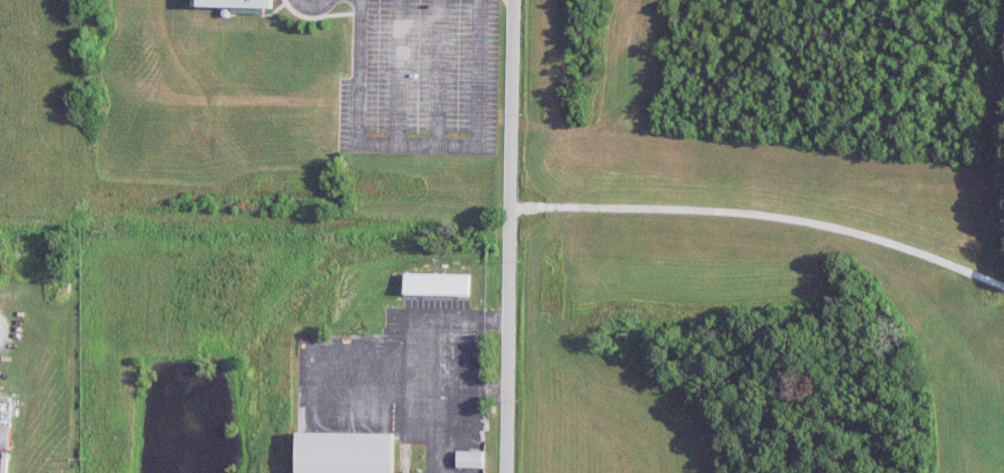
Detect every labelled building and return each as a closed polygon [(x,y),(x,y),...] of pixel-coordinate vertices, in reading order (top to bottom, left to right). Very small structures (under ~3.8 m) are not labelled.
[(472,296),(472,274),(406,274),(406,296),(472,296)] [(0,425),(0,449),(11,449),(12,425),(0,425)] [(302,433),(301,472),(396,472),(396,434),(302,433)]
